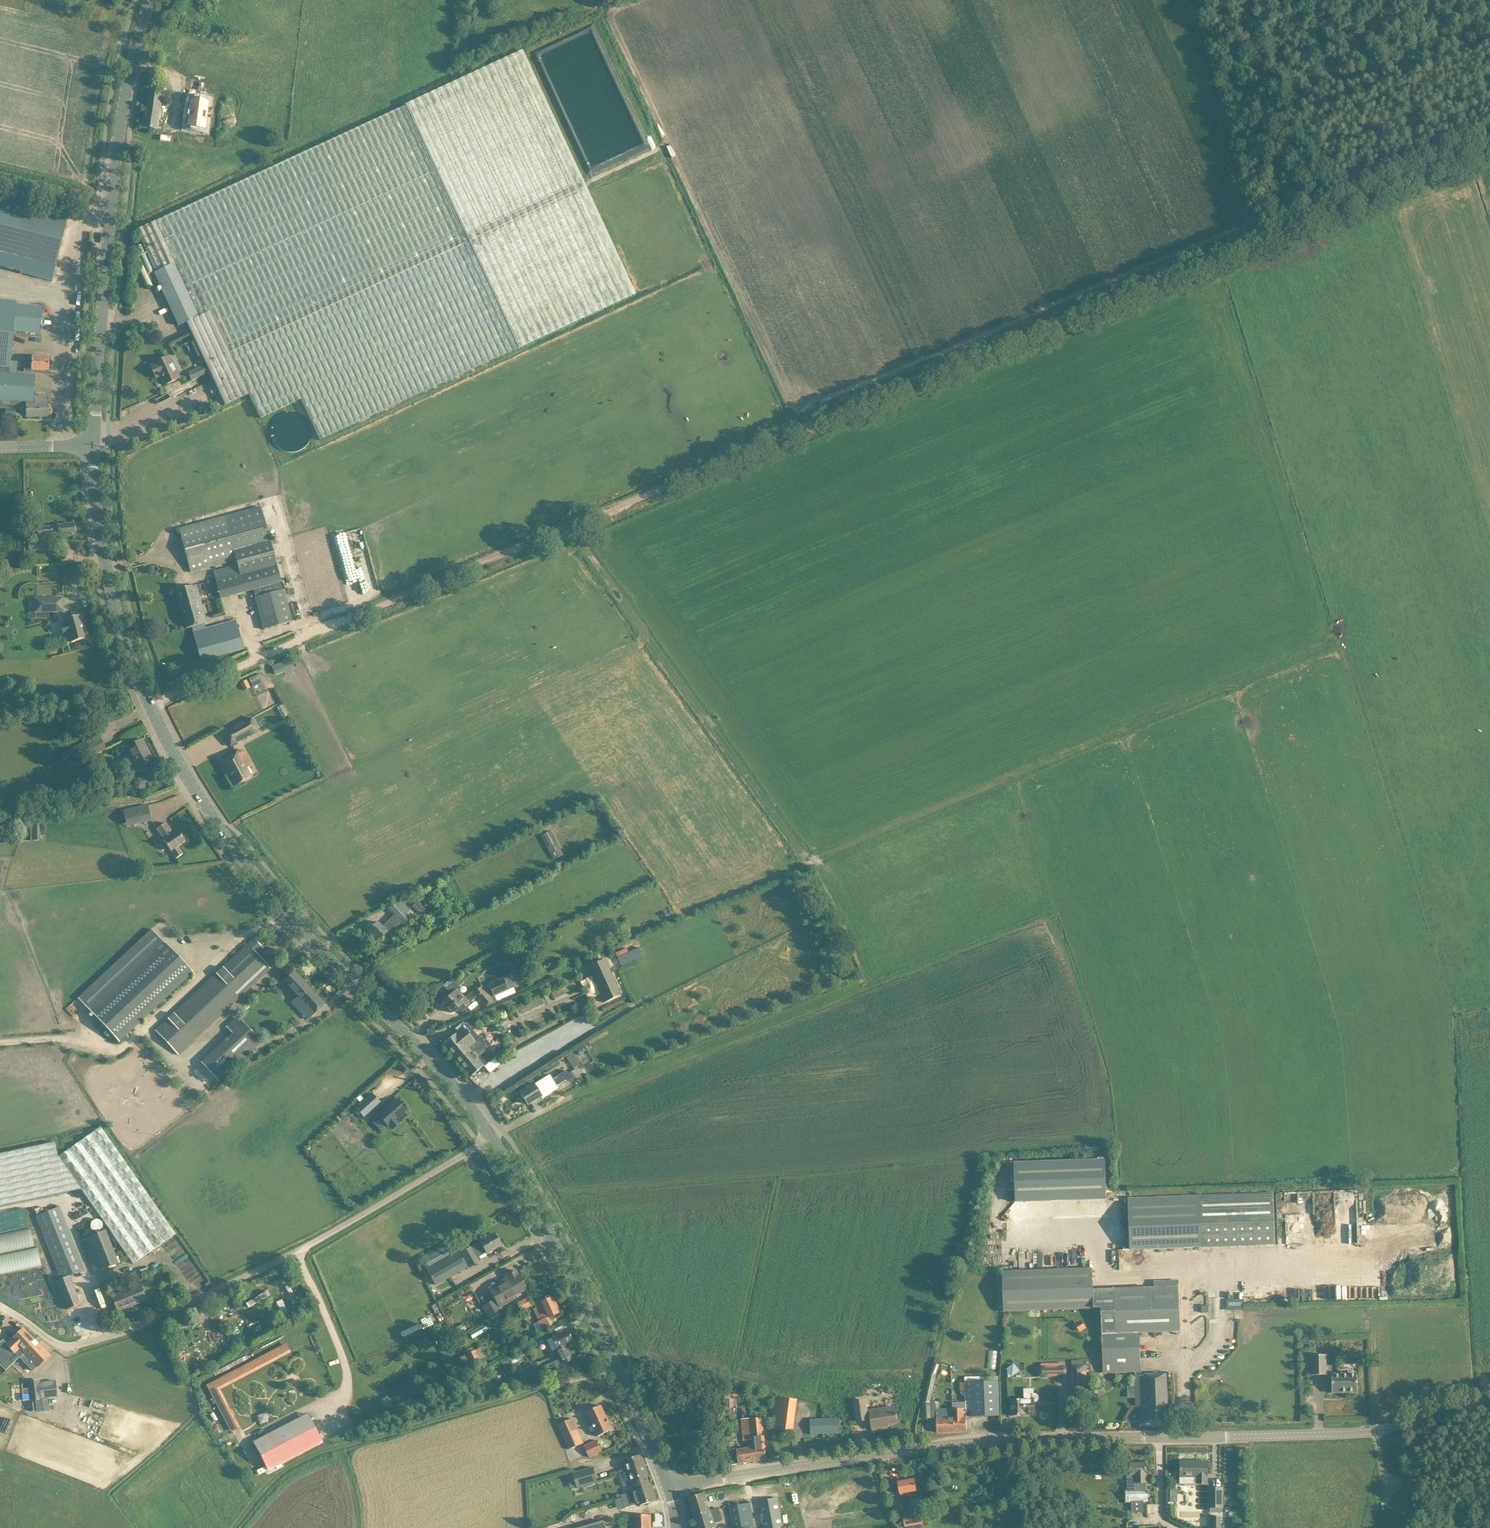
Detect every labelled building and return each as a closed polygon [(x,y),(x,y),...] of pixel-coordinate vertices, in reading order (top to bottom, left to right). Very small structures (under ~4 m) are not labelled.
[(27,8),(28,0),(0,0),(0,5),(27,8)] [(522,51),(405,106),(136,230),(156,272),(154,273),(178,326),(186,322),(225,405),(249,394),(260,418),(301,400),(320,440),(635,294),(522,51)] [(162,92),(158,91),(148,90),(143,127),(157,129),(162,92)] [(208,102),(190,100),(189,111),(188,111),(189,112),(189,116),(187,116),(188,116),(187,126),(205,128),(208,102)] [(51,281),(68,218),(0,200),(0,268),(51,281)] [(16,375),(18,362),(10,362),(13,332),(39,334),(42,308),(16,306),(16,303),(0,301),(0,374),(16,375)] [(164,385),(173,381),(179,378),(169,356),(154,364),(154,365),(150,366),(154,374),(158,372),(164,385)] [(32,363),(25,363),(24,372),(32,372),(32,370),(48,371),(49,358),(32,357),(32,363)] [(20,408),(20,417),(47,417),(46,396),(34,395),(35,376),(16,375),(0,374),(0,408),(20,408)] [(186,399),(178,401),(183,415),(190,412),(186,399)] [(311,434),(311,433),(311,431),(310,429),(310,428),(310,427),(310,426),(309,425),(308,423),(307,421),(306,420),(305,418),(304,417),(302,416),(300,415),(298,414),(297,413),(295,413),(293,413),(291,413),(289,413),(287,413),(285,413),(283,414),(281,415),(280,416),(278,417),(277,418),(275,420),(274,421),(273,423),(272,425),(272,427),(271,428),(271,429),(271,431),(271,433),(271,434),(271,436),(272,438),(272,440),(273,441),(273,442),(274,444),(275,445),(277,447),(278,448),(280,449),(281,450),(283,451),(285,452),(287,452),(289,452),(291,453),(293,452),(295,452),(297,452),(298,451),(300,450),(302,449),(303,448),(305,447),(306,445),(307,444),(308,442),(309,440),(310,438),(310,436),(311,434)] [(261,507),(188,527),(179,529),(190,572),(236,560),(237,564),(213,571),(220,597),(253,588),(256,597),(255,598),(264,630),(292,622),(282,587),(261,507)] [(37,528),(38,537),(59,534),(60,537),(76,535),(74,524),(37,528)] [(378,585),(365,524),(350,527),(363,588),(378,585)] [(41,550),(40,540),(28,541),(29,551),(41,550)] [(346,556),(333,558),(335,566),(348,563),(346,556)] [(327,572),(316,572),(316,581),(327,581),(327,572)] [(236,621),(206,629),(204,624),(200,608),(202,607),(201,603),(197,585),(192,586),(177,590),(182,608),(181,608),(186,628),(191,627),(200,659),(243,647),(236,621)] [(63,597),(35,598),(35,612),(63,612),(63,597)] [(65,619),(66,623),(60,625),(63,636),(69,635),(71,642),(86,639),(79,615),(65,619)] [(293,657),(271,667),(275,675),(296,665),(293,657)] [(263,665),(251,669),(257,687),(268,684),(263,665)] [(248,671),(242,674),(247,684),(253,681),(248,671)] [(283,718),(288,715),(282,705),(277,707),(283,718)] [(251,718),(223,733),(230,746),(258,731),(251,718)] [(115,733),(117,741),(138,734),(135,726),(115,733)] [(73,758),(76,764),(106,748),(99,734),(60,754),(64,763),(73,758)] [(135,770),(144,765),(153,761),(142,740),(124,749),(135,770)] [(237,750),(221,759),(228,772),(229,772),(236,785),(251,777),(246,766),(245,767),(238,754),(239,754),(237,750)] [(148,806),(124,811),(126,822),(141,819),(141,823),(151,820),(148,806)] [(183,854),(179,848),(178,846),(185,841),(178,830),(173,834),(165,823),(157,829),(164,840),(163,840),(171,851),(176,858),(183,854)] [(39,824),(32,825),(33,841),(40,841),(39,824)] [(157,835),(150,825),(140,831),(148,841),(157,835)] [(563,855),(551,831),(541,836),(554,860),(563,855)] [(418,892),(414,897),(424,905),(428,900),(418,892)] [(378,941),(385,934),(389,931),(394,936),(416,916),(402,901),(389,909),(396,916),(389,922),(388,921),(382,927),(377,922),(375,924),(368,931),(378,941)] [(412,907),(421,915),(425,910),(416,902),(412,907)] [(586,919),(593,921),(595,914),(588,912),(586,919)] [(193,973),(165,943),(151,929),(78,999),(119,1042),(193,973)] [(555,939),(551,931),(541,936),(545,944),(555,939)] [(246,945),(155,1029),(177,1053),(263,975),(271,969),(257,954),(263,948),(261,946),(264,944),(257,936),(254,938),(246,945)] [(621,942),(622,947),(633,943),(632,938),(621,942)] [(622,949),(620,944),(611,948),(616,956),(618,956),(617,952),(618,951),(618,950),(622,949)] [(621,995),(605,959),(588,967),(604,1003),(621,995)] [(305,993),(310,988),(294,972),(283,982),(297,998),(292,1002),(297,1008),(309,998),(305,993)] [(485,1007),(495,1002),(497,1002),(495,997),(509,991),(508,990),(513,987),(508,977),(483,988),(481,986),(466,999),(458,989),(451,995),(443,1002),(452,1013),(458,1008),(461,1011),(477,997),(485,1007)] [(458,989),(452,983),(445,989),(451,995),(458,989)] [(324,1004),(310,988),(305,993),(309,998),(297,1008),(308,1019),(324,1004)] [(469,1078),(490,1060),(495,1056),(485,1044),(486,1043),(479,1034),(477,1036),(467,1024),(463,1028),(442,1045),(469,1078)] [(220,1082),(256,1047),(237,1028),(201,1062),(220,1082)] [(578,1047),(573,1050),(578,1060),(582,1058),(578,1047)] [(573,1068),(578,1065),(572,1054),(567,1057),(573,1068)] [(558,1061),(544,1069),(547,1073),(560,1064),(558,1061)] [(527,1104),(541,1096),(542,1098),(552,1092),(550,1089),(556,1085),(556,1087),(570,1078),(566,1071),(552,1079),(549,1075),(520,1093),(527,1104)] [(198,1099),(190,1091),(187,1094),(195,1102),(198,1099)] [(359,1105),(356,1109),(360,1113),(363,1110),(367,1114),(373,1109),(365,1100),(359,1105)] [(395,1100),(378,1115),(389,1127),(392,1129),(399,1123),(397,1120),(405,1112),(395,1100)] [(29,1200),(81,1190),(133,1264),(175,1234),(100,1128),(58,1157),(57,1156),(54,1143),(44,1145),(0,1154),(0,1206),(29,1200)] [(1106,1200),(1105,1160),(1014,1163),(1015,1203),(1084,1201),(1106,1200)] [(1358,1189),(1343,1188),(1341,1235),(1356,1235),(1358,1189)] [(1124,1251),(1130,1251),(1275,1245),(1274,1193),(1128,1198),(1130,1239),(1123,1239),(1124,1251)] [(70,1276),(84,1270),(59,1206),(36,1215),(61,1279),(56,1281),(67,1310),(80,1304),(70,1276)] [(0,1217),(0,1273),(36,1268),(33,1247),(26,1248),(21,1214),(0,1217)] [(94,1273),(118,1263),(105,1231),(81,1240),(94,1273)] [(461,1253),(466,1261),(470,1267),(479,1261),(478,1258),(501,1245),(494,1234),(461,1253)] [(425,1260),(429,1267),(455,1252),(451,1245),(425,1260)] [(458,1251),(426,1269),(435,1285),(467,1267),(458,1251)] [(1094,1309),(1093,1290),(1092,1269),(1002,1272),(1004,1312),(1094,1309)] [(497,1305),(517,1293),(526,1288),(518,1275),(518,1276),(515,1270),(506,1276),(508,1278),(489,1289),(495,1299),(481,1307),(487,1316),(500,1309),(497,1305)] [(1351,1289),(1362,1289),(1362,1274),(1351,1274),(1351,1289)] [(1093,1290),(1094,1309),(1100,1308),(1102,1334),(1104,1373),(1135,1372),(1137,1408),(1140,1408),(1141,1420),(1147,1420),(1166,1420),(1166,1404),(1169,1404),(1167,1374),(1140,1375),(1139,1333),(1180,1332),(1178,1280),(1154,1281),(1154,1288),(1110,1289),(1093,1290)] [(1283,1284),(1273,1284),(1273,1293),(1283,1293),(1283,1284)] [(118,1311),(146,1300),(140,1285),(112,1297),(118,1311)] [(1243,1290),(1229,1289),(1228,1298),(1242,1299),(1243,1290)] [(468,1294),(459,1298),(464,1309),(473,1305),(468,1294)] [(539,1322),(533,1324),(537,1331),(542,1329),(551,1325),(550,1321),(553,1319),(554,1317),(553,1315),(559,1313),(551,1295),(542,1299),(535,1302),(538,1309),(534,1311),(539,1322)] [(529,1297),(516,1303),(520,1310),(533,1304),(529,1297)] [(217,1315),(227,1309),(220,1298),(211,1303),(217,1315)] [(1081,1320),(1076,1323),(1081,1331),(1086,1328),(1081,1320)] [(463,1325),(456,1328),(459,1334),(466,1330),(463,1325)] [(16,1354),(19,1357),(33,1372),(38,1367),(50,1355),(35,1339),(34,1340),(23,1328),(7,1344),(16,1354)] [(567,1330),(558,1334),(546,1340),(552,1351),(555,1349),(562,1363),(571,1359),(564,1346),(572,1342),(567,1330)] [(540,1339),(536,1341),(543,1351),(546,1349),(540,1339)] [(286,1343),(206,1385),(231,1431),(240,1427),(220,1388),(291,1351),(286,1343)] [(470,1365),(481,1359),(476,1349),(465,1355),(470,1365)] [(1326,1355),(1312,1355),(1312,1375),(1326,1375),(1326,1355)] [(558,1374),(557,1370),(562,1367),(558,1359),(547,1365),(553,1377),(558,1374)] [(940,1365),(934,1363),(932,1368),(929,1376),(923,1403),(923,1419),(936,1418),(937,1433),(952,1432),(951,1409),(939,1409),(939,1405),(936,1402),(930,1402),(936,1374),(940,1365)] [(1014,1364),(1002,1363),(1002,1375),(1014,1375),(1014,1364)] [(1064,1364),(1041,1364),(1038,1364),(1037,1376),(1064,1375),(1064,1364)] [(1084,1390),(1084,1365),(1071,1365),(1071,1390),(1084,1390)] [(1332,1393),(1357,1392),(1356,1373),(1331,1374),(1332,1393)] [(39,1381),(27,1383),(30,1401),(57,1396),(55,1381),(39,1383),(39,1381)] [(972,1417),(999,1416),(998,1400),(998,1382),(965,1382),(965,1391),(966,1401),(971,1401),(972,1417)] [(1024,1413),(1034,1413),(1034,1403),(1036,1402),(1037,1401),(1038,1400),(1038,1398),(1038,1396),(1037,1395),(1035,1394),(1034,1394),(1034,1388),(1024,1388),(1024,1400),(1012,1400),(1012,1416),(1025,1415),(1024,1413)] [(775,1396),(772,1418),(771,1428),(793,1431),(797,1399),(775,1396)] [(854,1402),(855,1411),(857,1421),(868,1420),(868,1419),(871,1419),(873,1430),(883,1428),(883,1426),(897,1424),(894,1407),(866,1411),(865,1400),(854,1402)] [(597,1437),(603,1434),(612,1430),(601,1405),(586,1412),(591,1424),(587,1426),(591,1432),(594,1430),(597,1437)] [(966,1408),(951,1409),(952,1432),(967,1431),(966,1408)] [(307,1414),(254,1442),(268,1470),(322,1442),(307,1414)] [(752,1437),(754,1446),(751,1446),(753,1462),(767,1459),(760,1417),(750,1419),(752,1433),(752,1437)] [(840,1417),(822,1418),(822,1434),(841,1433),(840,1417)] [(810,1419),(810,1424),(811,1434),(822,1434),(822,1418),(810,1419)] [(557,1426),(568,1451),(582,1445),(571,1420),(557,1426)] [(694,1436),(700,1435),(704,1435),(705,1433),(705,1430),(703,1428),(693,1429),(694,1436)] [(754,1446),(752,1437),(747,1438),(749,1447),(736,1449),(739,1464),(753,1462),(751,1446),(754,1446)] [(585,1446),(589,1457),(602,1451),(597,1441),(585,1446)] [(652,1486),(642,1455),(625,1461),(634,1491),(652,1486)] [(1208,1461),(1180,1461),(1180,1484),(1193,1484),(1194,1477),(1198,1477),(1198,1484),(1207,1484),(1207,1478),(1208,1461)] [(1126,1502),(1138,1502),(1148,1501),(1147,1487),(1146,1487),(1146,1474),(1146,1463),(1130,1463),(1130,1475),(1136,1474),(1136,1483),(1137,1483),(1137,1488),(1125,1488),(1126,1502)] [(573,1474),(577,1488),(597,1482),(593,1468),(573,1474)] [(898,1482),(900,1492),(900,1495),(902,1495),(904,1508),(911,1507),(909,1499),(921,1498),(920,1490),(916,1491),(914,1479),(898,1482)] [(656,1500),(652,1486),(634,1491),(635,1494),(631,1495),(634,1505),(638,1504),(639,1506),(656,1500)] [(939,1495),(938,1488),(930,1489),(931,1496),(939,1495)] [(1209,1488),(1209,1508),(1223,1508),(1223,1488),(1209,1488)] [(713,1522),(722,1519),(718,1508),(710,1511),(705,1493),(688,1498),(697,1527),(715,1527),(713,1522)] [(777,1498),(759,1501),(764,1527),(783,1527),(777,1498)] [(752,1513),(750,1503),(729,1507),(733,1527),(745,1527),(754,1526),(752,1513)] [(904,1516),(906,1527),(918,1527),(923,1527),(921,1513),(904,1516)] [(630,1516),(630,1525),(634,1525),(634,1527),(651,1527),(650,1516),(640,1516),(630,1516)] [(1212,1516),(1212,1527),(1220,1527),(1220,1517),(1212,1516)]
